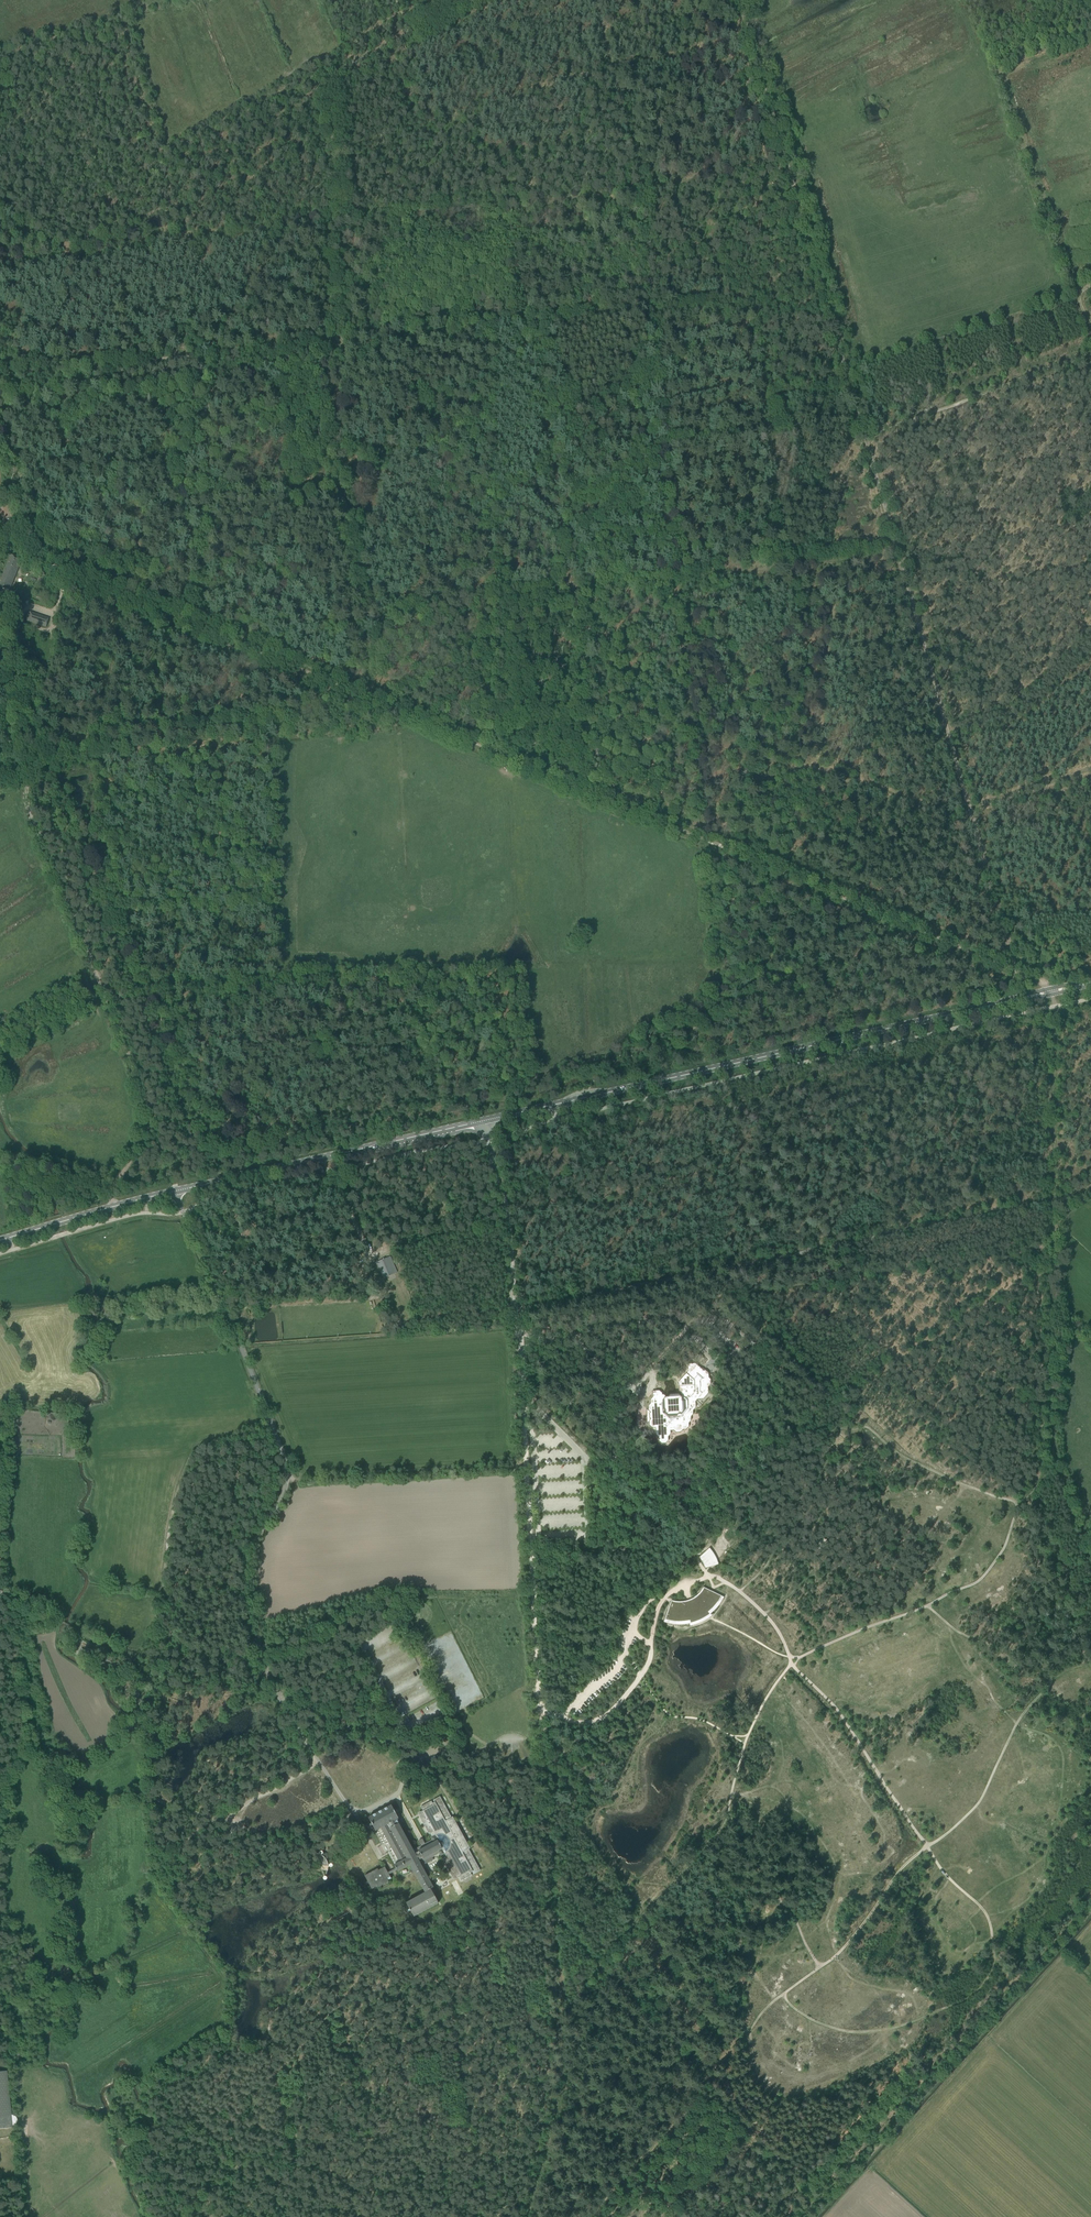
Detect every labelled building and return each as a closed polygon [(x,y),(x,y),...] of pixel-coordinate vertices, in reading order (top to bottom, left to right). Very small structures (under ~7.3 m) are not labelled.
[(4,572),(15,576),(18,570),(22,559),(11,555),(4,572)] [(26,571),(40,576),(43,569),(29,563),(26,571)] [(15,576),(4,572),(0,582),(0,593),(1,593),(3,588),(9,591),(15,576)] [(46,627),(49,618),(29,612),(26,620),(46,627)] [(391,1256),(376,1263),(384,1279),(398,1272),(391,1256)] [(650,1404),(648,1407),(648,1410),(651,1413),(651,1419),(649,1422),(649,1426),(652,1428),(656,1428),(656,1435),(659,1437),(659,1441),(662,1443),(665,1443),(668,1440),(668,1437),(670,1434),(670,1431),(673,1431),(676,1433),(680,1433),(682,1430),(686,1430),(688,1427),(688,1424),(690,1421),(690,1417),(693,1414),(692,1411),(695,1408),(695,1402),(697,1400),(703,1400),(708,1394),(708,1388),(710,1385),(710,1380),(708,1378),(708,1373),(705,1370),(704,1372),(702,1370),(695,1364),(688,1364),(687,1365),(688,1372),(678,1384),(679,1393),(682,1396),(681,1398),(678,1396),(669,1396),(665,1402),(665,1400),(664,1400),(664,1398),(663,1396),(661,1397),(661,1394),(659,1391),(655,1391),(652,1394),(653,1398),(650,1400),(650,1404)] [(576,1511),(571,1515),(575,1520),(580,1516),(576,1511)] [(823,1548),(828,1540),(822,1537),(818,1545),(823,1548)] [(707,1551),(700,1557),(701,1558),(702,1559),(702,1560),(703,1561),(703,1562),(704,1562),(704,1563),(704,1564),(705,1564),(705,1565),(705,1566),(706,1567),(715,1565),(715,1564),(715,1563),(714,1562),(714,1561),(714,1560),(713,1559),(713,1558),(712,1558),(712,1557),(711,1556),(711,1555),(710,1554),(709,1553),(709,1552),(708,1551),(707,1551)] [(671,1601),(665,1620),(665,1621),(666,1619),(667,1620),(668,1620),(669,1620),(670,1621),(671,1621),(672,1621),(673,1621),(674,1621),(675,1621),(676,1621),(677,1621),(678,1622),(679,1622),(680,1622),(682,1622),(683,1621),(684,1621),(685,1621),(686,1621),(686,1620),(689,1620),(690,1624),(691,1624),(690,1623),(693,1622),(694,1622),(695,1622),(696,1622),(697,1621),(698,1621),(699,1620),(700,1620),(701,1620),(702,1619),(703,1619),(704,1618),(705,1617),(706,1616),(707,1616),(709,1614),(710,1615),(707,1611),(709,1610),(710,1609),(711,1610),(711,1609),(712,1608),(713,1607),(714,1607),(714,1606),(715,1605),(716,1604),(717,1603),(717,1602),(718,1601),(718,1600),(719,1599),(720,1599),(720,1598),(721,1597),(722,1597),(704,1588),(704,1589),(703,1589),(703,1590),(702,1591),(701,1592),(700,1593),(700,1594),(699,1594),(699,1595),(698,1595),(698,1596),(697,1596),(696,1597),(695,1598),(694,1599),(693,1599),(692,1600),(691,1600),(690,1601),(689,1601),(688,1601),(687,1602),(686,1602),(685,1602),(684,1602),(683,1603),(682,1603),(681,1603),(680,1603),(679,1603),(678,1603),(677,1603),(676,1603),(675,1602),(674,1602),(673,1602),(672,1602),(671,1601)] [(76,1646),(79,1641),(75,1638),(74,1639),(72,1638),(70,1642),(72,1643),(70,1646),(74,1648),(73,1649),(77,1650),(79,1647),(76,1646)] [(82,1648),(77,1656),(81,1658),(81,1656),(84,1652),(85,1650),(82,1648)] [(105,1661),(115,1667),(118,1661),(108,1655),(105,1661)] [(125,1682),(125,1688),(127,1705),(133,1704),(131,1687),(131,1682),(125,1682)] [(461,1881),(472,1875),(470,1872),(472,1871),(473,1874),(480,1870),(468,1848),(466,1850),(465,1848),(468,1846),(454,1819),(450,1821),(449,1820),(452,1818),(440,1796),(433,1800),(434,1803),(433,1804),(431,1801),(421,1807),(423,1811),(427,1809),(427,1811),(419,1816),(429,1834),(430,1833),(432,1837),(431,1837),(432,1840),(425,1844),(422,1839),(424,1842),(420,1843),(419,1841),(421,1846),(413,1850),(396,1819),(398,1818),(391,1805),(368,1818),(376,1831),(381,1828),(399,1862),(394,1865),(401,1878),(411,1872),(409,1869),(412,1868),(425,1892),(406,1903),(414,1917),(438,1903),(431,1889),(430,1890),(430,1889),(433,1887),(420,1863),(421,1863),(423,1865),(434,1859),(432,1857),(439,1853),(441,1856),(445,1853),(447,1857),(443,1859),(453,1877),(461,1873),(462,1874),(458,1876),(461,1881)] [(316,1855),(316,1856),(316,1857),(316,1858),(317,1859),(317,1860),(317,1861),(318,1861),(318,1862),(319,1863),(320,1864),(321,1864),(322,1865),(323,1865),(324,1866),(325,1866),(326,1866),(327,1866),(328,1865),(328,1864),(327,1863),(327,1862),(326,1861),(326,1860),(325,1859),(325,1858),(324,1857),(323,1857),(322,1856),(321,1855),(320,1855),(319,1855),(318,1855),(317,1854),(316,1855)] [(391,1879),(385,1866),(378,1870),(378,1868),(364,1876),(372,1889),(378,1885),(379,1887),(389,1882),(388,1880),(391,1879)] [(8,2122),(8,2123),(9,2124),(10,2124),(11,2125),(12,2125),(13,2125),(14,2125),(14,2124),(15,2124),(15,2123),(16,2123),(16,2122),(16,2121),(17,2121),(17,2120),(16,2119),(16,2118),(16,2117),(15,2117),(15,2116),(14,2116),(14,2115),(13,2115),(12,2115),(11,2115),(7,2071),(2,2072),(0,2072),(0,2123),(8,2122)]
